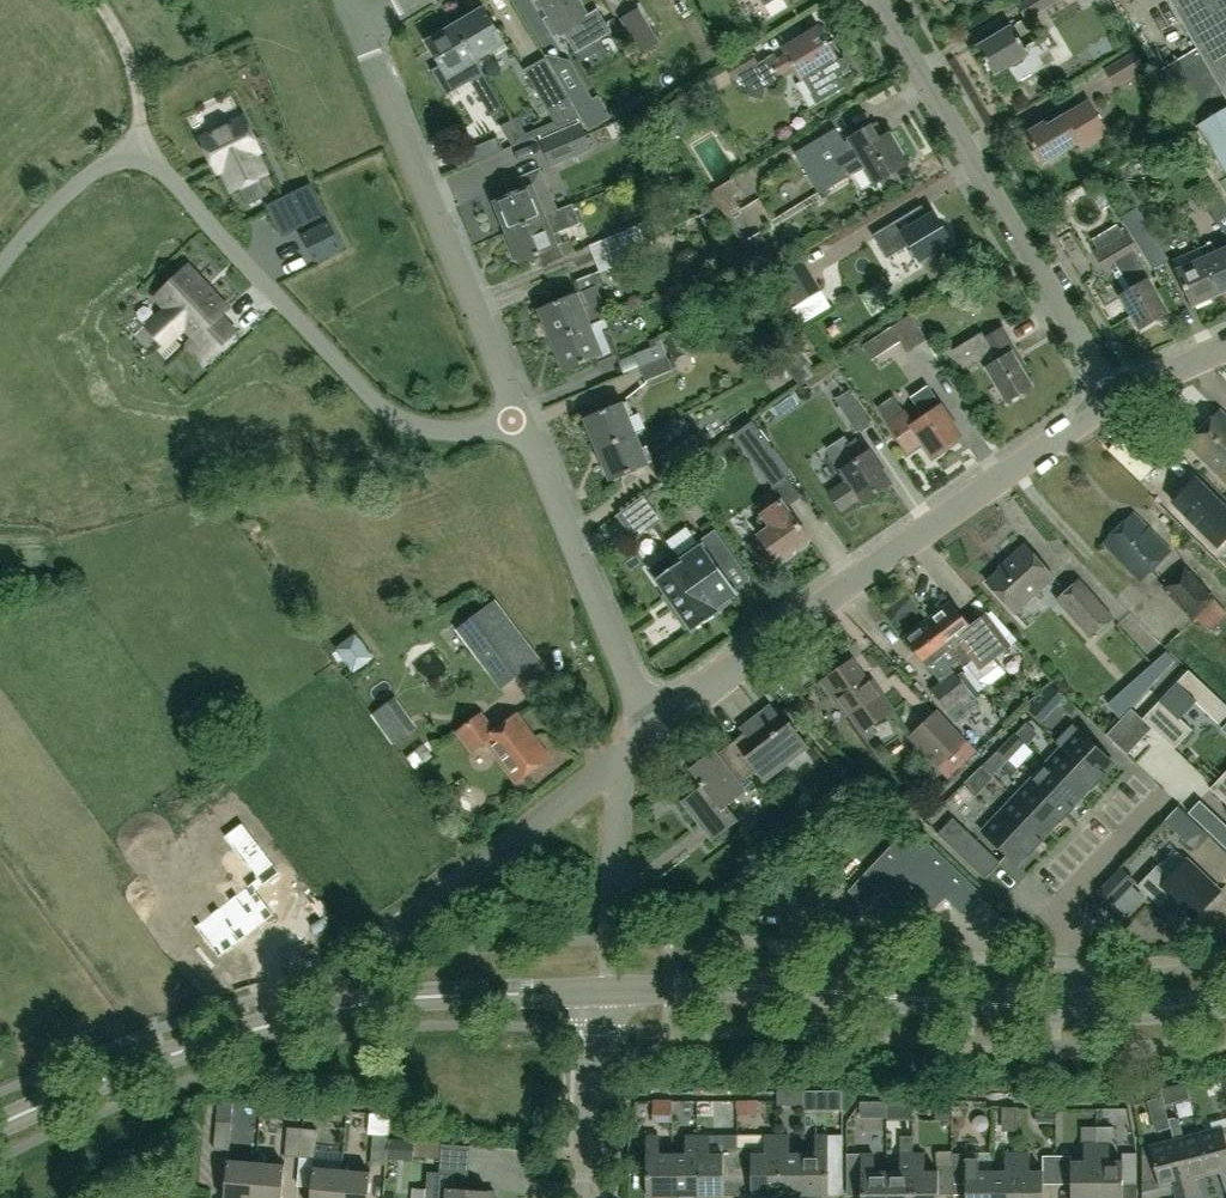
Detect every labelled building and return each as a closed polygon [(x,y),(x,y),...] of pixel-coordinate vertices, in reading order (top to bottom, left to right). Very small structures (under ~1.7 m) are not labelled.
[(548,16),(545,18),(556,36),(559,35),(560,35),(567,31),(580,51),(613,31),(600,8),(587,15),(578,0),(539,0),(548,16)] [(1016,5),(1026,21),(1060,0),(1024,0),(1016,5)] [(1223,0),(1169,0),(1197,49),(1157,72),(1190,123),(1225,102),(1225,4),(1223,0)] [(677,12),(686,26),(696,19),(687,5),(677,12)] [(465,43),(476,61),(493,50),(496,55),(507,48),(484,8),(455,25),(465,43)] [(660,43),(639,8),(620,19),(641,54),(660,43)] [(465,43),(455,25),(426,42),(440,66),(431,71),(446,97),(484,74),(476,61),(465,43)] [(977,47),(994,75),(1008,67),(1017,83),(1031,75),(1031,76),(1045,67),(1039,56),(1049,51),(1041,37),(1024,47),(1012,26),(977,47)] [(785,53),(777,58),(774,54),(759,63),(750,49),(746,51),(744,48),(733,54),(736,59),(724,66),(733,81),(739,78),(750,97),(763,100),(766,88),(777,94),(780,78),(794,69),(815,105),(844,88),(838,78),(850,71),(832,41),(827,44),(817,28),(782,49),(785,53)] [(1135,53),(1104,72),(1113,87),(1144,69),(1135,53)] [(538,92),(559,128),(579,119),(545,59),(524,71),(526,74),(518,79),(529,97),(538,92)] [(576,112),(588,132),(609,120),(597,99),(576,112)] [(1081,149),(1107,133),(1088,102),(1046,127),(1044,123),(1026,134),(1043,163),(1077,143),(1081,149)] [(1190,123),(1193,128),(1197,126),(1225,173),(1225,102),(1190,123)] [(649,109),(636,117),(647,135),(660,126),(649,109)] [(222,128),(201,139),(209,155),(217,172),(221,170),(227,181),(232,191),(249,183),(266,174),(261,163),(256,153),(260,151),(252,134),(244,117),(222,128)] [(511,120),(524,141),(557,128),(553,122),(526,133),(516,117),(511,120)] [(560,132),(540,140),(546,153),(552,167),(572,158),(591,150),(586,136),(580,123),(560,132)] [(820,195),(865,168),(875,184),(911,163),(892,130),(880,138),(872,125),(845,142),(836,128),(795,153),(820,195)] [(504,150),(499,136),(471,147),(477,161),(504,150)] [(519,179),(523,190),(493,202),(506,233),(545,217),(545,216),(538,198),(542,196),(533,174),(519,179)] [(711,193),(727,219),(742,209),(735,198),(744,193),(735,179),(711,193)] [(323,214),(308,185),(291,193),(306,223),(323,214)] [(1225,233),(1225,232),(1225,204),(1220,195),(1207,203),(1225,233)] [(887,259),(910,246),(919,261),(951,242),(934,213),(928,217),(922,206),(873,235),(887,259)] [(558,210),(545,216),(545,217),(506,233),(519,263),(539,255),(544,264),(562,257),(557,245),(562,243),(556,230),(563,227),(562,225),(576,220),(570,207),(558,211),(558,210)] [(1167,260),(1137,208),(1122,217),(1152,268),(1167,260)] [(716,209),(706,213),(682,224),(692,246),(718,234),(714,226),(723,222),(716,209)] [(647,237),(648,239),(669,230),(663,214),(589,246),(595,259),(647,237)] [(328,225),(302,238),(313,258),(338,246),(328,225)] [(1092,241),(1099,251),(1123,236),(1117,226),(1092,241)] [(1120,296),(1140,330),(1167,313),(1146,279),(1151,276),(1138,255),(1140,253),(1128,233),(1123,236),(1099,251),(1094,254),(1106,274),(1112,270),(1126,293),(1120,296)] [(757,234),(740,245),(761,279),(786,263),(775,244),(766,249),(757,234)] [(653,251),(648,239),(647,237),(595,259),(601,273),(653,251)] [(1212,243),(1200,249),(1204,258),(1220,294),(1225,292),(1225,248),(1216,252),(1212,243)] [(1200,249),(1172,261),(1193,307),(1220,294),(1204,258),(1200,249)] [(823,291),(805,260),(780,275),(777,269),(760,280),(781,315),(823,291)] [(162,316),(177,331),(185,323),(196,335),(188,343),(204,361),(235,332),(219,316),(227,309),(188,267),(158,295),(171,308),(162,316)] [(596,286),(577,294),(538,310),(551,340),(590,324),(590,325),(609,317),(596,286)] [(666,307),(676,328),(699,317),(690,296),(666,307)] [(911,314),(891,327),(906,351),(926,339),(911,314)] [(590,324),(551,340),(564,371),(602,355),(590,325),(590,324)] [(983,370),(986,368),(1006,402),(1033,387),(1021,368),(1025,366),(1002,327),(986,337),(982,332),(952,351),(963,369),(977,360),(983,370)] [(848,355),(859,372),(899,345),(888,329),(848,355)] [(664,337),(674,359),(686,354),(677,332),(664,337)] [(640,368),(667,356),(659,336),(631,348),(640,368)] [(667,356),(640,368),(645,382),(673,370),(667,356)] [(788,368),(800,385),(816,374),(803,357),(788,368)] [(808,382),(813,389),(838,371),(833,364),(808,382)] [(913,401),(924,417),(915,424),(907,412),(888,424),(907,452),(922,442),(932,456),(961,436),(929,389),(913,401)] [(836,399),(857,432),(871,423),(850,391),(836,399)] [(597,450),(635,433),(623,403),(584,419),(597,450)] [(1220,412),(1188,444),(1225,481),(1225,418),(1220,412)] [(635,433),(597,450),(609,480),(648,464),(635,433)] [(674,450),(649,464),(659,481),(683,468),(680,462),(704,446),(696,434),(674,450)] [(846,480),(828,492),(841,511),(859,499),(862,504),(891,484),(869,452),(866,454),(855,439),(850,443),(846,437),(828,449),(842,470),(840,471),(846,480)] [(425,467),(436,464),(433,453),(423,456),(425,467)] [(755,462),(774,486),(786,477),(768,453),(755,462)] [(1174,502),(1208,537),(1225,520),(1225,510),(1196,480),(1174,502)] [(644,497),(618,516),(631,534),(643,526),(646,531),(661,520),(644,497)] [(776,563),(809,539),(781,500),(761,514),(770,527),(756,536),(758,539),(748,546),(766,571),(776,563)] [(1132,515),(1105,542),(1142,580),(1170,553),(1132,515)] [(674,552),(650,569),(679,610),(675,613),(686,628),(690,626),(694,631),(718,614),(717,612),(728,604),(726,600),(737,593),(725,576),(726,571),(737,563),(715,531),(678,557),(674,552)] [(1010,563),(986,583),(1014,613),(1054,578),(1025,546),(1008,561),(1010,563)] [(1055,600),(1090,639),(1115,618),(1080,578),(1055,600)] [(928,620),(959,661),(963,666),(972,659),(980,669),(1010,646),(986,616),(970,627),(951,602),(928,620)] [(485,609),(457,630),(500,689),(529,668),(485,609)] [(959,661),(928,620),(905,637),(940,683),(931,690),(947,711),(970,694),(950,668),(959,661)] [(357,665),(379,650),(363,626),(341,640),(357,665)] [(881,696),(878,699),(852,661),(846,665),(842,663),(830,671),(831,676),(822,682),(837,703),(840,701),(862,732),(892,711),(881,696)] [(1141,698),(1163,675),(1154,664),(1130,685),(1141,698)] [(1142,719),(1174,749),(1192,730),(1179,717),(1194,701),(1218,724),(1225,716),(1225,706),(1188,670),(1142,719)] [(1054,708),(1064,697),(1049,684),(1045,689),(1039,695),(1054,708)] [(393,743),(410,731),(388,701),(371,714),(393,743)] [(733,743),(755,772),(764,783),(809,748),(790,723),(786,726),(770,705),(740,729),(744,734),(733,743)] [(908,737),(949,779),(957,772),(959,774),(980,753),(937,709),(908,737)] [(517,715),(494,732),(481,715),(458,732),(472,751),(485,742),(516,783),(549,758),(517,715)] [(1127,754),(1141,740),(1120,720),(1106,735),(1127,754)] [(1037,733),(1026,723),(1015,735),(1024,743),(1027,745),(1037,733)] [(1061,748),(1062,747),(1097,780),(1103,774),(1105,776),(1106,775),(1104,773),(1113,763),(1072,724),(1055,742),(1061,748)] [(208,751),(224,740),(216,727),(200,738),(208,751)] [(1024,743),(1015,735),(1013,733),(998,750),(1007,759),(1008,760),(1024,743)] [(755,772),(733,743),(717,755),(714,750),(689,769),(701,786),(681,802),(712,841),(739,821),(727,806),(746,792),(740,783),(755,772)] [(1091,787),(1097,780),(1062,747),(1061,748),(1045,765),(1080,798),(1090,788),(1092,790),(1092,789),(1093,789),(1091,787)] [(1007,759),(998,750),(989,758),(1000,767),(1007,759)] [(1045,765),(1038,773),(1030,781),(1065,814),(1071,807),(1073,809),(1074,808),(1073,806),(1080,798),(1045,765)] [(1209,789),(1225,804),(1225,805),(1225,771),(1209,789)] [(1065,814),(1030,781),(1014,797),(1049,830),(1058,821),(1060,823),(1061,822),(1059,820),(1065,814)] [(1041,839),(1049,830),(1014,797),(998,814),(1034,847),(1040,841),(1042,843),(1043,841),(1041,839)] [(1166,821),(1194,848),(1207,834),(1179,807),(1166,821)] [(1028,854),(1034,847),(998,814),(982,832),(1017,865),(1026,855),(1028,857),(1030,855),(1028,854)] [(1216,817),(1204,829),(1225,850),(1225,827),(1216,817)] [(952,847),(985,878),(1000,862),(967,831),(952,847)] [(199,923),(222,952),(271,912),(255,892),(275,875),(240,832),(223,845),(252,882),(199,923)] [(981,895),(927,844),(920,851),(903,835),(849,891),(867,908),(882,893),(900,910),(912,897),(929,914),(945,897),(963,914),(981,895)] [(1168,876),(1157,865),(1138,884),(1160,905),(1169,896),(1193,919),(1221,890),(1187,857),(1168,876)] [(1135,882),(1120,867),(1095,893),(1111,907),(1135,882)] [(802,1095),(802,1105),(802,1111),(813,1111),(813,1091),(802,1091),(802,1095)] [(1166,1112),(1162,1098),(1149,1101),(1152,1115),(1166,1112)] [(221,1101),(218,1102),(216,1121),(231,1122),(233,1102),(221,1101)] [(756,1101),(737,1101),(737,1114),(756,1114),(756,1101)] [(671,1102),(654,1103),(654,1124),(671,1124),(671,1102)] [(935,1104),(935,1114),(936,1120),(949,1120),(949,1114),(949,1104),(935,1104)] [(1017,1107),(1001,1107),(1001,1130),(1017,1131),(1017,1107)] [(368,1115),(367,1134),(388,1136),(390,1116),(368,1115)] [(1197,1134),(1184,1137),(1179,1119),(1174,1118),(1169,1119),(1174,1140),(1173,1140),(1188,1197),(1201,1197),(1196,1178),(1208,1175),(1197,1134)] [(229,1150),(231,1122),(216,1121),(214,1149),(229,1150)] [(300,1156),(302,1128),(287,1127),(285,1155),(300,1156)] [(1096,1143),(1096,1197),(1122,1197),(1122,1184),(1136,1184),(1136,1154),(1108,1154),(1108,1143),(1113,1137),(1113,1127),(1097,1127),(1097,1143),(1096,1143)] [(1222,1127),(1197,1134),(1208,1175),(1220,1172),(1225,1193),(1225,1127),(1222,1127)] [(317,1130),(302,1128),(300,1156),(315,1157),(317,1130)] [(373,1135),(370,1164),(385,1165),(387,1136),(373,1135)] [(802,1154),(802,1196),(829,1196),(828,1185),(843,1184),(842,1135),(816,1136),(816,1154),(802,1154)] [(672,1197),(672,1155),(659,1155),(659,1136),(646,1136),(646,1197),(672,1197)] [(685,1155),(672,1155),(672,1197),(697,1196),(697,1136),(685,1136),(685,1155)] [(737,1177),(737,1148),(723,1148),(723,1154),(709,1154),(709,1136),(697,1136),(697,1196),(724,1196),(724,1177),(737,1177)] [(777,1196),(776,1136),(765,1136),(765,1154),(751,1154),(751,1148),(737,1148),(737,1177),(751,1177),(751,1196),(777,1196)] [(802,1196),(802,1154),(789,1154),(789,1136),(776,1136),(777,1196),(802,1196)] [(900,1154),(900,1173),(886,1173),(887,1197),(912,1197),(913,1154),(913,1136),(900,1136),(900,1154)] [(1173,1140),(1141,1148),(1142,1197),(1152,1197),(1174,1192),(1176,1197),(1188,1197),(1173,1140)] [(440,1143),(413,1141),(412,1157),(439,1159),(440,1144),(440,1143)] [(1096,1143),(1084,1143),(1085,1162),(1071,1162),(1071,1156),(1056,1156),(1057,1184),(1071,1184),(1071,1197),(1096,1197),(1096,1143)] [(913,1154),(912,1197),(938,1197),(938,1195),(952,1195),(951,1166),(952,1166),(951,1150),(937,1150),(937,1172),(924,1172),(924,1154),(913,1154)] [(886,1173),(873,1173),(873,1154),(847,1155),(847,1195),(861,1195),(861,1197),(887,1197),(886,1173)] [(952,1166),(951,1166),(952,1195),(966,1195),(966,1197),(992,1197),(991,1172),(978,1172),(978,1154),(966,1154),(966,1166),(952,1166)] [(1017,1154),(1005,1154),(1005,1172),(991,1172),(992,1197),(1017,1197),(1017,1154)] [(1017,1154),(1017,1197),(1043,1197),(1043,1184),(1057,1184),(1056,1156),(1042,1156),(1042,1172),(1029,1172),(1029,1154),(1017,1154)] [(256,1163),(228,1161),(224,1197),(253,1197),(256,1163)] [(256,1163),(253,1197),(282,1197),(285,1166),(256,1163)] [(342,1170),(313,1168),(311,1197),(339,1197),(342,1170)] [(339,1197),(368,1197),(371,1173),(342,1170),(339,1197)] [(447,1188),(446,1197),(495,1197),(496,1192),(447,1188)]
